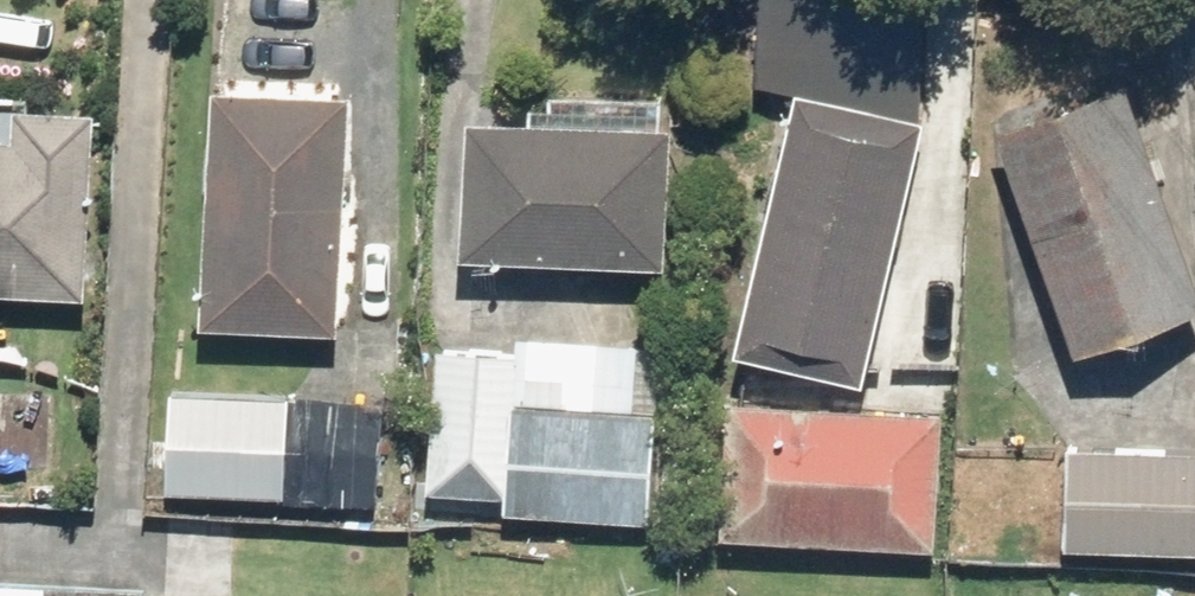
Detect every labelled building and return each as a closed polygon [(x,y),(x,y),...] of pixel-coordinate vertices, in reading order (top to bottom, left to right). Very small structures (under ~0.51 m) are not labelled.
[(994,123),(1071,345),(1194,303),(1194,283),(1124,79),(994,123)] [(347,90),(210,83),(197,321),(334,329),(347,90)] [(924,118),(796,86),(731,347),(859,379),(924,118)] [(85,293),(91,110),(11,108),(10,135),(0,135),(0,290),(85,293)] [(670,123),(465,112),(457,255),(662,266),(670,123)] [(509,351),(431,346),(423,487),(501,492),(500,512),(649,521),(655,413),(681,415),(685,343),(510,333),(509,351)] [(384,403),(167,392),(162,491),(378,503),(384,403)] [(723,397),(715,536),(937,549),(945,410),(723,397)] [(1059,547),(1194,554),(1194,452),(1064,445),(1059,547)] [(45,581),(0,578),(0,595),(44,595),(45,581)]
